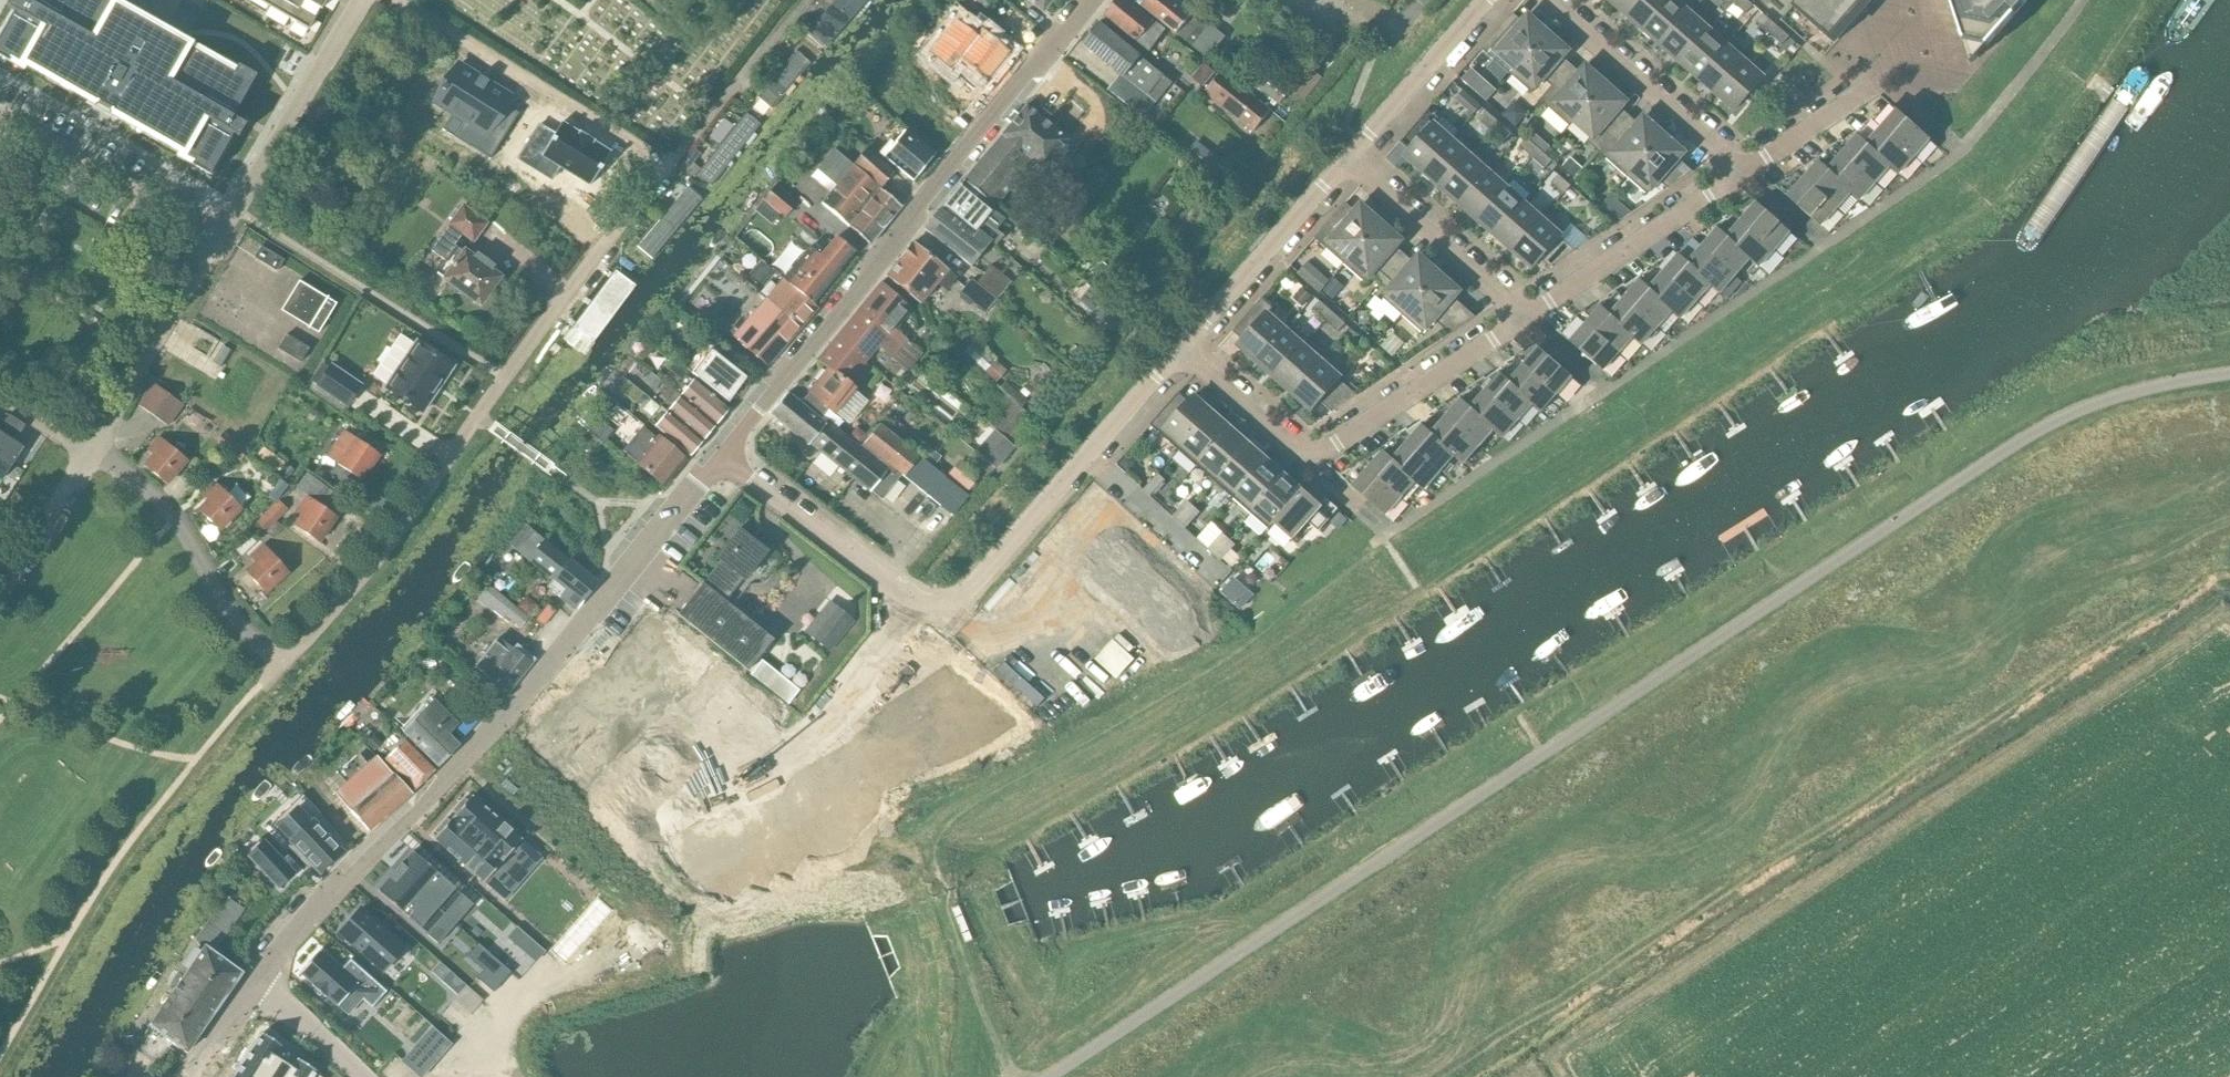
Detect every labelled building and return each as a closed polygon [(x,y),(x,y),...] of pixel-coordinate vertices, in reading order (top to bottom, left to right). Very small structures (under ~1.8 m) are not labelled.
[(0,34),(0,58),(8,62),(12,56),(46,76),(49,72),(61,79),(58,83),(94,103),(94,104),(95,105),(97,103),(110,110),(108,113),(110,114),(111,112),(147,133),(149,129),(161,135),(159,140),(193,159),(190,165),(208,176),(232,134),(237,137),(245,124),(232,117),(255,75),(237,65),(233,71),(199,51),(196,56),(184,49),(187,45),(113,3),(111,7),(99,1),(99,0),(29,0),(28,1),(26,0),(12,0),(8,7),(13,11),(0,34)] [(267,6),(264,12),(265,13),(269,7),(308,30),(320,10),(321,10),(327,0),(257,0),(267,6)] [(809,31),(826,46),(867,0),(837,0),(809,31)] [(988,11),(998,0),(975,0),(988,11)] [(1045,12),(1049,8),(1056,0),(1031,0),(1045,12)] [(1165,30),(1128,0),(1116,0),(1105,15),(1149,51),(1165,30)] [(1193,15),(1194,14),(1177,0),(1142,0),(1140,3),(1178,33),(1186,40),(1185,41),(1193,46),(1193,47),(1208,59),(1226,37),(1210,24),(1209,26),(1202,21),(1202,22),(1193,15)] [(1626,14),(1639,0),(1610,0),(1626,14)] [(1626,14),(1627,15),(1645,30),(1645,31),(1673,0),(1639,0),(1626,14)] [(1645,31),(1663,46),(1674,34),(1691,14),(1675,0),(1673,0),(1645,31)] [(1733,2),(1746,14),(1754,5),(1748,0),(1735,0),(1733,2)] [(1792,5),(1835,43),(1873,0),(1797,0),(1792,5)] [(1959,38),(1968,64),(1986,44),(2024,0),(1947,0),(1959,38)] [(1511,75),(1547,35),(1539,28),(1540,26),(1529,16),(1523,22),(1513,13),(1482,49),(1511,75)] [(1674,34),(1663,46),(1680,61),(1708,29),(1691,14),(1674,34)] [(1769,34),(1777,26),(1764,14),(1756,22),(1769,34)] [(956,20),(929,53),(973,89),(973,88),(971,86),(978,76),(984,81),(1008,52),(980,29),(975,35),(956,20)] [(1099,23),(1083,43),(1121,74),(1156,103),(1173,82),(1099,23)] [(1708,29),(1680,61),(1681,62),(1699,78),(1728,46),(1733,41),(1732,40),(1714,24),(1713,24),(1708,29)] [(1777,26),(1769,34),(1782,45),(1789,37),(1777,26)] [(1552,87),(1572,65),(1563,57),(1568,51),(1556,41),(1555,43),(1547,35),(1511,75),(1531,93),(1543,79),(1552,87)] [(1728,46),(1699,78),(1716,93),(1745,61),(1728,46)] [(808,61),(793,50),(758,97),(772,108),(808,61)] [(1745,61),(1716,93),(1735,110),(1764,78),(1745,61)] [(442,91),(435,103),(465,122),(456,137),(471,146),(471,147),(489,158),(489,159),(490,159),(518,114),(503,104),(509,95),(459,64),(446,86),(444,84),(440,90),(442,91)] [(1574,121),(1605,86),(1596,79),(1598,77),(1586,67),(1581,73),(1572,65),(1552,87),(1540,100),(1570,127),(1575,121),(1574,121)] [(1280,104),(1291,90),(1262,66),(1251,80),(1280,104)] [(1310,94),(1323,78),(1307,66),(1294,81),(1289,88),(1304,100),(1305,100),(1310,94)] [(1254,131),(1271,110),(1221,72),(1205,92),(1254,131)] [(1489,84),(1480,95),(1487,101),(1496,90),(1489,84)] [(1598,151),(1630,116),(1621,108),(1626,102),(1614,92),(1613,93),(1605,86),(1574,121),(1575,121),(1592,136),(1587,142),(1598,151)] [(1474,115),(1481,107),(1464,92),(1457,100),(1474,115)] [(1045,169),(1068,143),(1069,142),(1025,106),(963,181),(995,208),(1033,162),(1043,171),(1045,169)] [(1424,173),(1452,140),(1435,125),(1441,120),(1429,109),(1400,142),(1410,151),(1405,156),(1424,173)] [(1881,114),(1872,119),(1886,132),(1915,157),(1931,139),(1925,134),(1896,109),(1888,119),(1881,114)] [(1492,131),(1500,123),(1487,112),(1479,120),(1492,131)] [(760,123),(747,113),(698,176),(711,187),(760,123)] [(1627,177),(1662,137),(1654,130),(1656,128),(1644,118),(1639,124),(1630,116),(1598,151),(1627,177)] [(1900,174),(1915,157),(1872,119),(1863,125),(1868,130),(1860,139),(1900,174)] [(539,125),(518,159),(551,180),(559,167),(590,186),(610,153),(592,142),(593,140),(580,132),(579,133),(561,123),(554,134),(539,125)] [(1500,123),(1492,131),(1505,143),(1513,134),(1500,123)] [(889,141),(880,153),(884,156),(914,181),(935,155),(905,130),(893,144),(889,141)] [(1842,140),(1833,146),(1876,183),(1891,166),(1860,139),(1857,136),(1849,146),(1842,140)] [(1662,137),(1627,177),(1647,194),(1659,181),(1668,189),(1694,172),(1678,159),(1684,153),(1672,143),(1671,144),(1662,137)] [(1534,157),(1540,150),(1527,138),(1520,146),(1532,158),(1534,157)] [(1470,156),(1452,140),(1424,173),(1442,188),(1470,156)] [(1209,169),(1218,158),(1197,141),(1188,153),(1209,169)] [(1861,200),(1876,183),(1833,146),(1824,152),(1829,156),(1822,165),(1861,200)] [(834,149),(816,170),(835,186),(830,192),(821,203),(848,226),(870,244),(871,244),(879,234),(870,226),(858,216),(862,211),(880,189),(853,165),(834,149)] [(866,150),(853,165),(880,189),(893,174),(894,173),(879,160),(866,150)] [(1488,172),(1489,173),(1494,167),(1475,150),(1470,156),(1442,188),(1460,204),(1488,172)] [(1534,157),(1532,158),(1546,169),(1553,161),(1540,150),(1534,157)] [(1570,157),(1561,168),(1574,179),(1583,169),(1570,157)] [(1803,165),(1794,171),(1837,209),(1852,192),(1822,165),(1818,162),(1810,171),(1803,165)] [(1821,227),(1837,209),(1794,171),(1785,177),(1791,182),(1782,192),(1821,227)] [(1506,188),(1489,173),(1488,172),(1460,204),(1478,220),(1506,188)] [(1564,195),(1572,186),(1559,175),(1551,183),(1564,195)] [(961,183),(940,208),(973,234),(976,230),(990,242),(995,246),(1002,236),(1003,236),(1011,226),(1001,218),(993,210),(961,183)] [(775,185),(763,200),(764,201),(766,202),(780,214),(785,218),(798,203),(777,186),(776,185),(775,185)] [(1572,186),(1564,195),(1574,203),(1581,195),(1572,186)] [(700,199),(686,187),(638,247),(652,259),(700,199)] [(1496,236),(1524,204),(1506,188),(1478,220),(1496,236)] [(862,211),(858,216),(870,226),(879,234),(901,207),(880,189),(862,211)] [(1613,192),(1603,204),(1603,205),(1604,205),(1611,212),(1621,220),(1631,213),(1618,201),(1621,198),(1613,192)] [(1741,207),(1732,213),(1775,250),(1791,232),(1787,229),(1764,208),(1760,206),(1760,205),(1756,202),(1748,211),(1747,212),(1741,207)] [(462,203),(447,224),(473,243),(488,222),(462,203)] [(1345,265),(1380,225),(1372,218),(1373,216),(1362,206),(1356,212),(1346,203),(1315,238),(1345,265)] [(1524,204),(1496,236),(1513,251),(1542,219),(1524,204)] [(934,215),(923,228),(971,266),(990,242),(976,230),(973,234),(940,208),(934,215)] [(1760,267),(1775,250),(1732,213),(1724,219),(1729,223),(1721,232),(1751,259),(1760,267)] [(1542,219),(1513,251),(1533,268),(1540,259),(1550,268),(1576,251),(1560,237),(1566,230),(1547,214),(1542,219)] [(1380,225),(1345,265),(1365,282),(1370,276),(1372,274),(1381,282),(1405,255),(1396,247),(1401,240),(1390,230),(1388,232),(1380,225)] [(474,260),(455,245),(460,238),(447,228),(431,250),(445,261),(436,273),(479,304),(499,277),(490,271),(492,267),(477,256),(474,260)] [(1702,233),(1693,239),(1736,276),(1751,259),(1721,232),(1716,229),(1708,238),(1702,233)] [(809,246),(782,279),(812,303),(839,272),(838,271),(853,252),(835,237),(823,251),(814,243),(810,247),(809,246)] [(1721,293),(1736,276),(1693,239),(1684,244),(1690,249),(1682,258),(1712,285),(1721,293)] [(945,291),(951,283),(955,278),(912,243),(886,276),(920,304),(936,284),(945,291)] [(277,272),(284,261),(261,246),(254,258),(277,272)] [(1405,255),(1381,282),(1390,290),(1388,292),(1383,298),(1403,316),(1438,276),(1430,268),(1431,267),(1419,257),(1414,263),(1405,255)] [(1663,259),(1655,264),(1697,302),(1712,285),(1682,258),(1678,255),(1670,264),(1663,259)] [(767,283),(775,274),(761,261),(752,270),(767,283)] [(1118,276),(1103,263),(1087,280),(1102,294),(1118,276)] [(1682,319),(1697,302),(1655,264),(1646,270),(1651,275),(1643,284),(1673,311),(1682,319)] [(991,265),(976,283),(996,299),(1011,281),(991,265)] [(571,325),(564,339),(586,356),(595,344),(592,343),(635,286),(615,272),(574,327),(571,325)] [(1323,274),(1313,287),(1320,293),(1330,280),(1323,274)] [(1438,276),(1403,316),(1422,333),(1434,319),(1451,334),(1476,317),(1454,297),(1459,291),(1447,281),(1446,283),(1438,276)] [(782,279),(766,298),(801,328),(809,318),(816,311),(818,308),(817,307),(812,303),(782,279)] [(965,287),(963,291),(987,311),(996,299),(976,283),(972,280),(971,280),(965,287)] [(1625,284),(1616,290),(1658,328),(1673,311),(1643,284),(1639,280),(1631,290),(1625,284)] [(318,333),(336,304),(299,281),(281,311),(318,333)] [(857,311),(855,314),(914,363),(922,354),(907,341),(907,340),(892,328),(904,313),(905,314),(910,309),(881,283),(857,311)] [(1301,288),(1294,297),(1304,306),(1312,297),(1301,288)] [(1643,344),(1658,328),(1616,290),(1607,296),(1612,301),(1604,310),(1643,344)] [(767,367),(801,328),(766,298),(750,317),(733,337),(767,367)] [(1093,308),(1091,311),(1110,328),(1122,316),(1103,298),(1093,308)] [(1286,330),(1285,329),(1269,315),(1274,309),(1262,299),(1233,331),(1243,340),(1239,345),(1257,362),(1286,330)] [(1326,321),(1333,312),(1320,301),(1313,309),(1326,321)] [(1586,310),(1577,316),(1619,354),(1634,337),(1604,310),(1600,307),(1592,316),(1586,310)] [(1333,312),(1326,321),(1339,332),(1346,324),(1333,312)] [(817,359),(817,360),(818,360),(822,364),(826,367),(827,368),(849,387),(851,385),(866,365),(865,363),(878,347),(892,359),(907,372),(914,363),(855,314),(817,359)] [(1603,372),(1619,354),(1577,316),(1568,322),(1573,327),(1564,337),(1603,372)] [(1304,346),(1309,340),(1290,323),(1285,329),(1286,330),(1257,362),(1275,378),(1304,346)] [(660,330),(652,340),(653,341),(663,348),(670,338),(660,330)] [(277,349),(300,363),(309,348),(286,334),(277,349)] [(422,412),(427,403),(450,370),(453,365),(415,342),(401,363),(383,388),(422,412)] [(974,342),(964,353),(984,371),(994,360),(974,342)] [(1322,361),(1321,361),(1304,346),(1275,378),(1293,394),(1322,361)] [(1524,351),(1515,357),(1557,395),(1573,377),(1569,373),(1546,353),(1543,350),(1538,347),(1530,357),(1524,351)] [(693,374),(692,375),(726,402),(745,379),(744,378),(711,352),(710,352),(693,374)] [(1322,361),(1293,394),(1312,410),(1320,401),(1333,413),(1358,396),(1339,379),(1345,372),(1326,355),(1321,361),(1322,361)] [(1543,411),(1557,395),(1515,357),(1506,363),(1511,368),(1503,377),(1543,411)] [(675,361),(668,370),(680,379),(687,370),(686,369),(675,361)] [(322,364),(309,382),(316,386),(328,368),(322,364)] [(347,407),(361,386),(331,365),(328,368),(316,386),(347,407)] [(809,394),(801,404),(809,411),(818,418),(820,420),(827,411),(832,415),(833,416),(835,413),(854,391),(856,389),(851,385),(849,387),(827,368),(809,390),(807,393),(809,394)] [(651,372),(644,381),(655,390),(662,381),(651,372)] [(1485,378),(1476,383),(1518,421),(1533,404),(1503,377),(1499,374),(1492,382),(1491,383),(1485,378)] [(681,398),(715,425),(728,409),(694,381),(681,398)] [(1005,381),(999,387),(1021,406),(1026,401),(1005,381)] [(1504,438),(1518,421),(1476,383),(1467,389),(1472,394),(1464,403),(1494,430),(1504,438)] [(168,426),(183,405),(154,384),(138,405),(168,426)] [(1008,440),(1029,416),(1015,403),(1015,402),(996,385),(984,398),(1004,416),(994,428),(1008,440)] [(1179,451),(1215,411),(1211,407),(1209,409),(1206,406),(1207,404),(1196,395),(1190,402),(1179,392),(1150,425),(1179,451)] [(787,393),(769,413),(772,416),(773,416),(808,445),(809,443),(881,500),(901,475),(952,517),(969,496),(933,467),(920,456),(901,441),(879,424),(868,437),(860,446),(859,445),(849,438),(847,436),(828,420),(828,419),(827,421),(824,424),(820,420),(818,418),(809,411),(801,404),(789,395),(787,393)] [(703,440),(715,425),(681,398),(669,413),(703,440)] [(1446,403),(1437,409),(1479,447),(1494,430),(1464,403),(1460,400),(1454,407),(1452,409),(1446,403)] [(1465,464),(1479,447),(1437,409),(1428,415),(1433,420),(1425,429),(1455,456),(1465,464)] [(1197,467),(1232,427),(1228,423),(1227,424),(1224,421),(1225,420),(1215,411),(1179,451),(1197,467)] [(690,456),(703,440),(669,413),(656,428),(690,456)] [(17,420),(9,415),(0,428),(0,445),(17,420)] [(595,415),(585,428),(604,443),(614,430),(607,425),(600,420),(595,415)] [(0,445),(0,477),(3,479),(23,449),(14,443),(26,425),(17,420),(0,445)] [(855,426),(847,436),(849,438),(859,445),(867,436),(855,426)] [(1407,429),(1398,435),(1441,473),(1455,456),(1425,429),(1421,426),(1415,433),(1413,435),(1407,429)] [(642,427),(622,452),(629,457),(638,464),(659,482),(665,486),(686,461),(657,436),(656,438),(642,427)] [(1215,482),(1250,442),(1246,439),(1245,440),(1242,437),(1243,436),(1232,427),(1197,467),(1215,482)] [(224,432),(216,443),(228,452),(236,442),(224,432)] [(361,481),(378,455),(344,432),(334,445),(346,453),(338,465),(361,481)] [(1395,446),(1386,455),(1417,481),(1416,483),(1425,491),(1426,489),(1441,473),(1398,435),(1389,441),(1395,446)] [(166,483),(185,459),(158,437),(148,450),(153,454),(145,465),(166,483)] [(999,464),(1013,447),(1004,439),(990,456),(999,464)] [(236,442),(228,452),(240,461),(248,451),(236,442)] [(1250,442),(1215,482),(1233,498),(1268,458),(1264,455),(1263,456),(1260,453),(1261,452),(1250,442)] [(1368,455),(1359,461),(1402,499),(1416,483),(1417,481),(1386,455),(1382,452),(1374,461),(1368,455)] [(1127,455),(1118,464),(1128,472),(1136,463),(1127,455)] [(1251,514),(1286,474),(1282,470),(1281,472),(1278,469),(1279,468),(1268,458),(1233,498),(1251,514)] [(960,461),(948,474),(967,491),(979,477),(960,461)] [(1386,516),(1402,499),(1359,461),(1350,467),(1355,472),(1347,482),(1386,516)] [(287,465),(281,473),(287,477),(293,469),(287,465)] [(1158,474),(1144,490),(1145,490),(1151,496),(1165,480),(1158,474)] [(1274,524),(1304,490),(1300,486),(1299,488),(1296,485),(1297,483),(1286,474),(1251,514),(1270,530),(1275,525),(1274,524)] [(281,479),(268,495),(275,501),(288,485),(281,479)] [(221,530),(242,508),(216,483),(205,495),(210,500),(200,510),(221,530)] [(1274,524),(1275,525),(1293,540),(1309,522),(1319,531),(1338,509),(1326,498),(1321,504),(1312,496),(1311,498),(1307,495),(1308,493),(1304,490),(1274,524)] [(319,541),(336,516),(308,497),(298,511),(304,515),(297,526),(319,541)] [(278,499),(268,510),(278,520),(288,508),(278,499)] [(1174,516),(1180,522),(1181,522),(1194,506),(1187,501),(1174,516)] [(1181,522),(1180,522),(1186,528),(1187,527),(1200,512),(1194,506),(1181,522)] [(268,510),(257,522),(267,531),(276,521),(278,520),(268,510)] [(1339,530),(1348,520),(1338,511),(1329,521),(1339,530)] [(747,671),(772,639),(725,601),(765,552),(737,530),(716,557),(721,561),(702,584),(678,614),(747,671)] [(577,611),(598,584),(535,533),(518,551),(565,590),(559,596),(577,611)] [(1223,533),(1208,549),(1215,555),(1222,561),(1223,559),(1236,545),(1229,539),(1226,536),(1223,533)] [(266,591),(288,571),(264,545),(254,554),(258,559),(246,569),(266,591)] [(1233,577),(1220,592),(1241,610),(1254,595),(1233,577)] [(526,596),(516,606),(528,615),(537,604),(526,596)] [(529,618),(504,597),(493,611),(503,619),(505,615),(521,628),(529,618)] [(843,612),(818,643),(830,652),(855,621),(843,612)] [(642,634),(636,643),(688,683),(704,662),(652,622),(650,624),(647,622),(639,632),(642,634)] [(1116,680),(1134,661),(1128,655),(1134,649),(1118,635),(1095,661),(1116,680)] [(504,697),(532,663),(499,638),(472,671),(504,697)] [(626,645),(610,665),(662,706),(678,685),(626,645)] [(788,704),(799,690),(760,661),(750,675),(788,704)] [(581,685),(569,700),(577,707),(624,743),(640,723),(593,686),(589,692),(581,685)] [(731,691),(723,702),(731,707),(738,697),(731,691)] [(692,696),(684,707),(691,712),(699,702),(692,696)] [(439,765),(458,745),(448,734),(458,723),(434,701),(404,732),(437,764),(439,765)] [(560,703),(545,723),(597,763),(612,744),(560,703)] [(545,723),(530,742),(582,783),(597,763),(545,723)] [(373,736),(366,744),(374,751),(381,744),(373,736)] [(387,760),(386,762),(415,789),(416,788),(436,768),(408,740),(407,739),(387,760)] [(647,750),(642,757),(652,765),(658,758),(647,750)] [(513,755),(491,783),(536,819),(550,803),(564,814),(569,808),(577,815),(586,804),(540,768),(536,773),(513,755)] [(393,775),(376,756),(375,757),(367,764),(345,783),(334,792),(351,810),(369,831),(411,794),(393,774),(393,775)] [(634,775),(626,786),(633,791),(641,781),(634,775)] [(457,813),(453,817),(501,860),(520,839),(472,796),(467,801),(464,798),(454,810),(457,813)] [(644,804),(638,811),(649,819),(654,811),(644,804)] [(298,806),(276,827),(293,846),(320,875),(323,878),(346,854),(309,817),(298,806)] [(438,833),(433,839),(481,882),(501,860),(453,817),(449,821),(446,818),(435,830),(438,833)] [(263,843),(249,858),(282,886),(295,871),(263,843)] [(411,849),(393,868),(443,914),(461,894),(411,849)] [(393,868),(376,888),(426,933),(443,914),(393,868)] [(188,1052),(243,973),(222,958),(227,951),(220,946),(246,909),(226,896),(196,940),(204,946),(148,1026),(150,1028),(136,1048),(159,1065),(174,1043),(188,1052)] [(359,910),(336,936),(383,978),(406,952),(359,910)] [(515,926),(506,937),(535,962),(544,952),(515,926)] [(477,943),(466,956),(483,970),(494,958),(477,943)] [(319,951),(297,975),(337,1011),(353,993),(372,1011),(386,994),(350,961),(341,971),(319,951)] [(451,972),(442,982),(457,995),(465,985),(451,972)] [(401,1062),(418,1076),(421,1076),(450,1044),(431,1028),(401,1062)] [(233,1076),(312,1076),(316,1071),(279,1047),(280,1045),(262,1032),(233,1076)]
